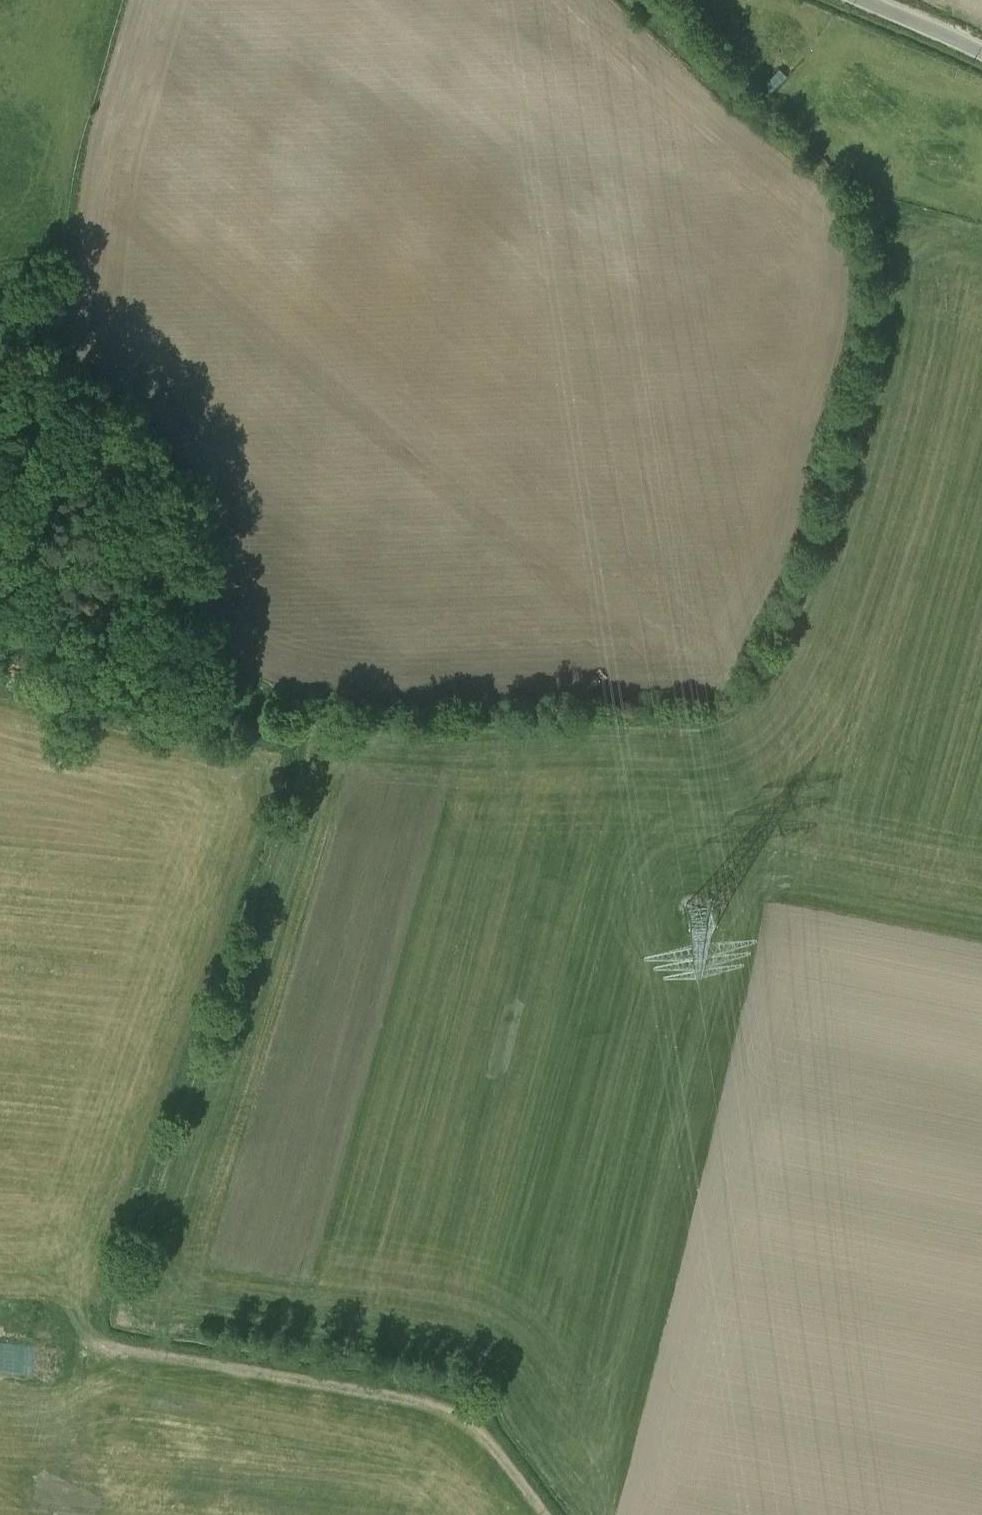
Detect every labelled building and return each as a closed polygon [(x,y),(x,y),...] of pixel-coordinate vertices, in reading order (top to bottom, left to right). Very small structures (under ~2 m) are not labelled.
[(781,69),(764,85),(774,94),(790,78),(781,69)]
